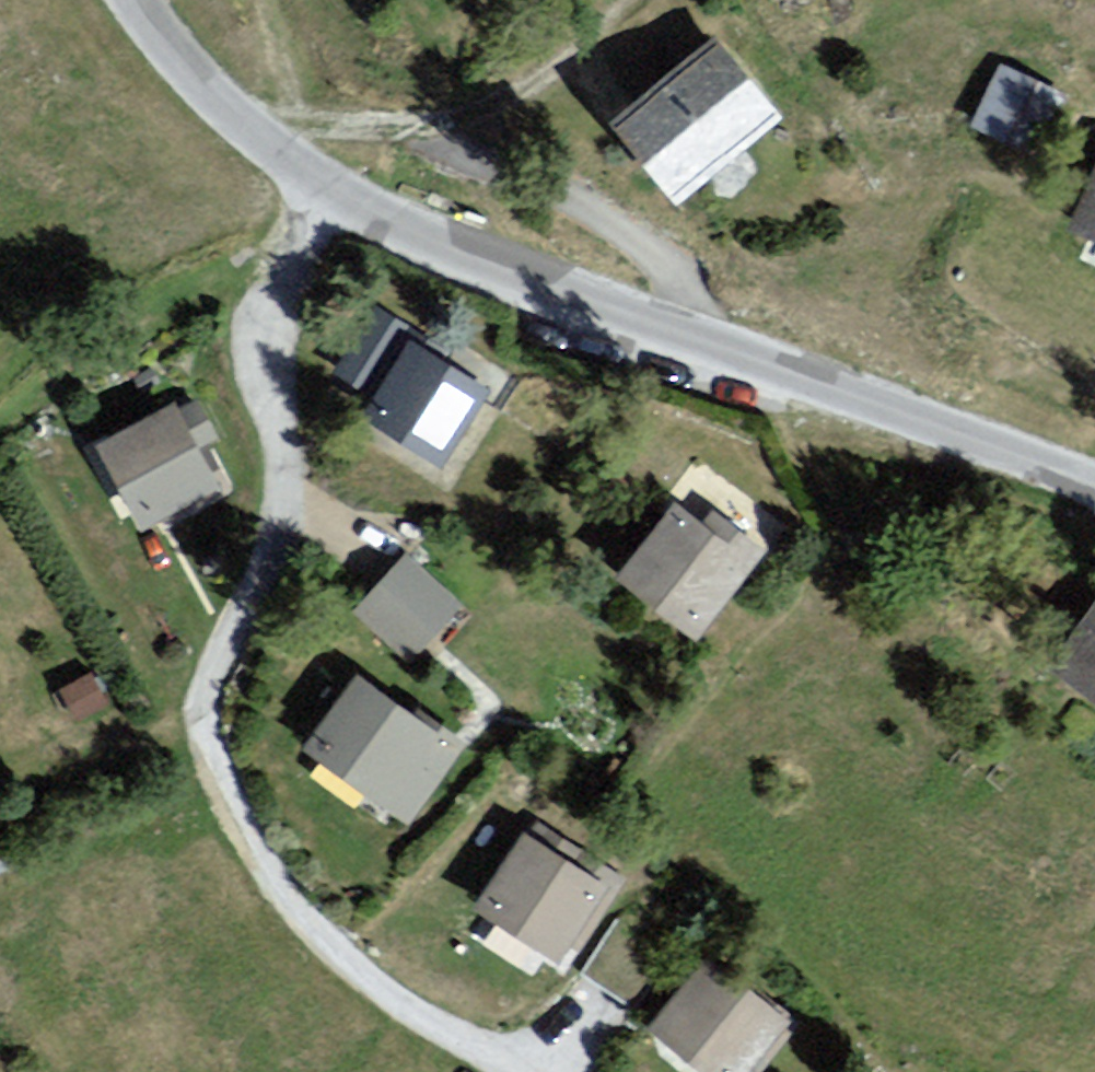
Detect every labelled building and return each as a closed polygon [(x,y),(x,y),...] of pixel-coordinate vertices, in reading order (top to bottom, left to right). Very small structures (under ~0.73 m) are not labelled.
[(707,30),(605,113),(676,200),(779,117),(707,30)] [(1063,92),(1002,59),(970,119),(1031,152),(1063,92)] [(1066,234),(1094,244),(1094,156),(1066,234)] [(357,420),(441,470),(495,380),(373,307),(333,374),(371,397),(357,420)] [(142,532),(220,490),(202,457),(229,442),(205,398),(178,412),(174,404),(96,446),(142,532)] [(615,578),(698,639),(757,561),(674,499),(615,578)] [(407,661),(460,602),(406,553),(352,611),(407,661)] [(1094,709),(1094,604),(1044,671),(1094,709)] [(111,702),(92,669),(59,689),(79,722),(111,702)] [(410,819),(461,747),(357,673),(306,745),(410,819)] [(475,909),(556,958),(602,882),(520,833),(475,909)] [(584,955),(622,986),(664,935),(626,904),(584,955)] [(648,1031),(702,1071),(758,1071),(796,1022),(706,955),(648,1031)]
